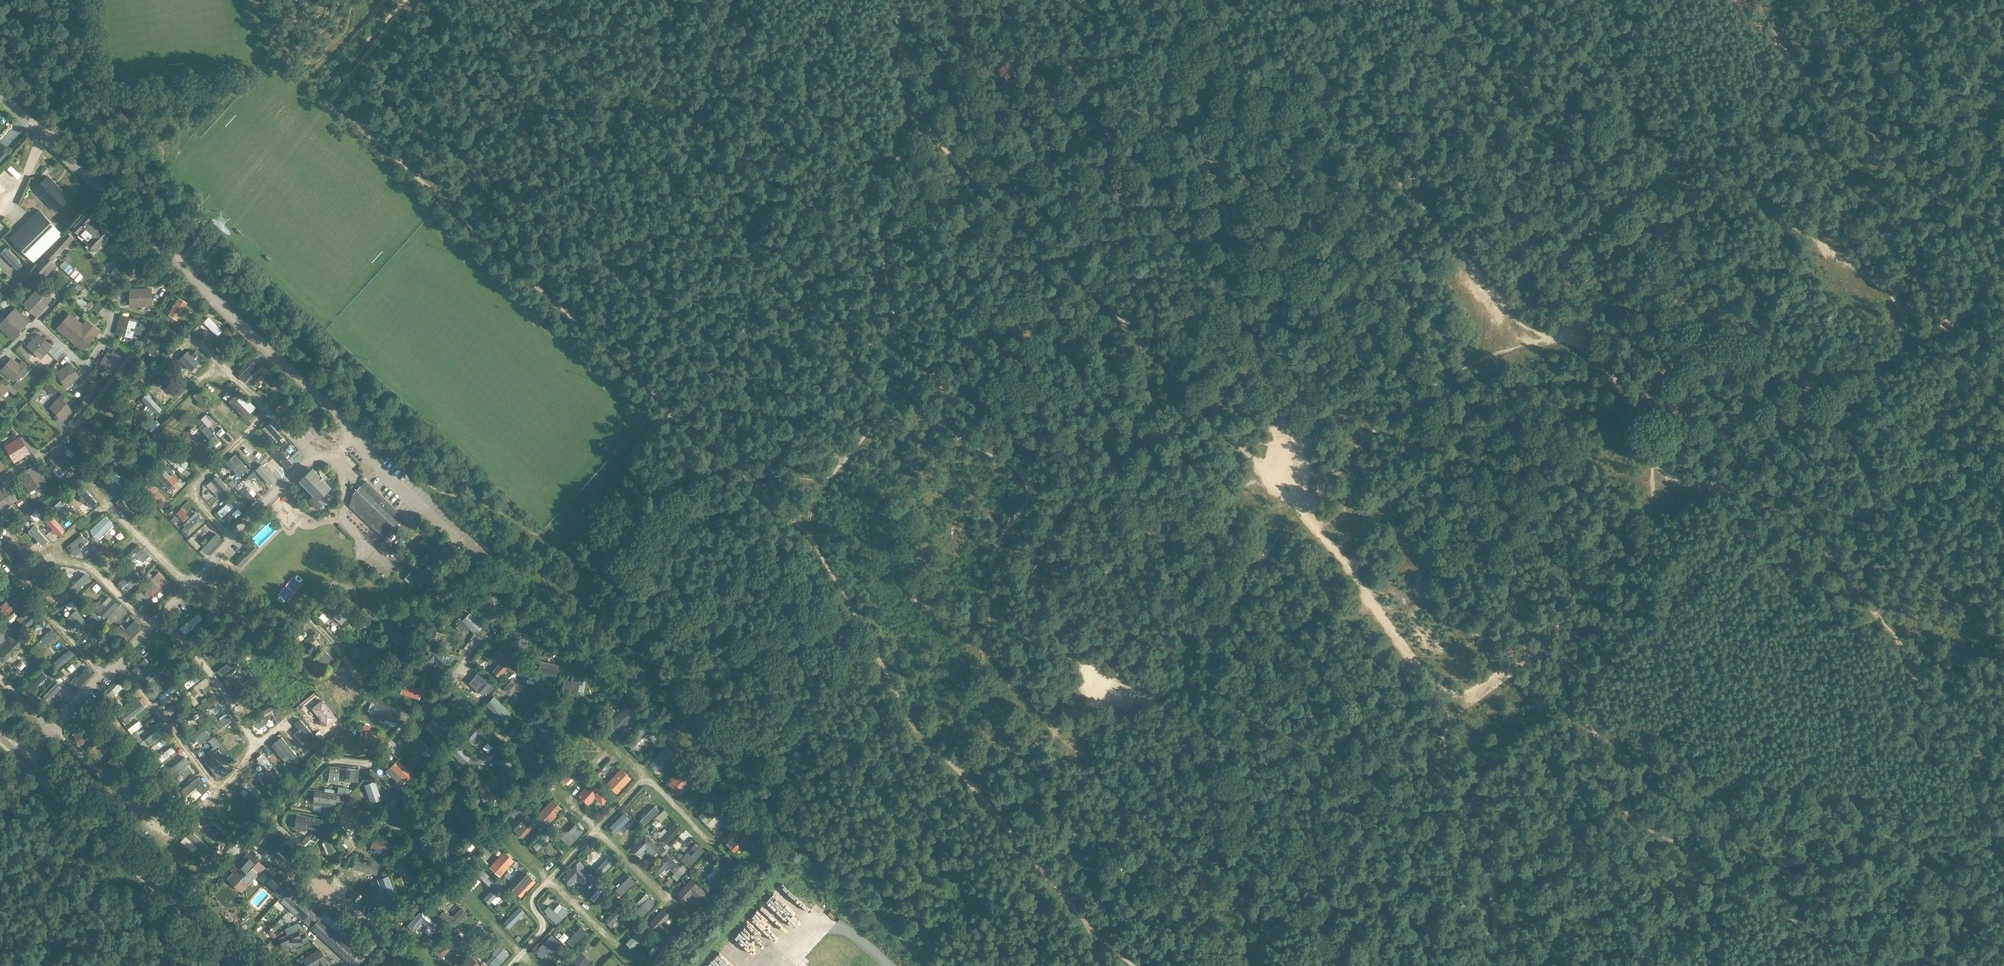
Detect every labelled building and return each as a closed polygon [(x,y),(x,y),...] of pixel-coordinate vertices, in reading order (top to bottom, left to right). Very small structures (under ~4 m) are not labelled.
[(48,176),(35,189),(56,211),(70,198),(48,176)] [(92,220),(94,218),(98,214),(91,207),(72,227),(80,234),(82,231),(98,246),(108,235),(95,223),(92,220)] [(62,234),(61,233),(39,211),(10,239),(33,263),(62,234)] [(66,248),(68,253),(76,249),(74,245),(66,248)] [(23,265),(7,249),(1,254),(17,271),(23,265)] [(46,254),(32,270),(41,279),(43,277),(44,278),(56,265),(55,264),(56,263),(46,254)] [(119,263),(108,276),(116,283),(127,270),(119,263)] [(4,285),(0,290),(0,291),(5,295),(10,290),(4,285)] [(83,289),(77,286),(74,290),(80,294),(83,289)] [(135,287),(130,288),(129,288),(130,306),(152,306),(152,287),(135,287)] [(35,290),(22,304),(36,317),(52,300),(43,292),(40,295),(35,290)] [(179,297),(168,314),(177,320),(188,302),(179,297)] [(78,299),(75,304),(74,305),(83,311),(83,310),(89,304),(82,299),(80,300),(78,299)] [(89,304),(83,310),(83,311),(88,314),(93,309),(96,305),(91,301),(89,304)] [(98,303),(96,305),(93,309),(97,313),(102,306),(98,303)] [(0,323),(0,328),(12,340),(30,321),(15,307),(0,323)] [(70,312),(56,328),(83,351),(96,335),(100,330),(86,319),(83,323),(70,312)] [(120,315),(116,333),(134,338),(139,319),(122,315),(120,315)] [(223,330),(218,326),(208,317),(203,322),(217,336),(223,330)] [(224,336),(241,353),(248,346),(240,339),(241,338),(231,328),(224,336)] [(38,332),(26,345),(41,359),(53,346),(38,332)] [(143,342),(136,340),(134,347),(142,348),(143,342)] [(107,351),(98,366),(115,376),(119,369),(121,370),(126,362),(120,359),(123,355),(113,349),(111,353),(107,351)] [(199,363),(187,351),(179,360),(191,371),(199,363)] [(12,357),(0,370),(14,382),(19,375),(24,379),(33,368),(23,359),(20,363),(12,357)] [(246,381),(252,374),(259,367),(253,361),(239,376),(245,382),(246,381)] [(80,376),(79,376),(77,372),(71,362),(56,372),(66,388),(74,383),(74,382),(77,387),(82,383),(83,383),(82,382),(80,379),(80,378),(79,377),(80,376)] [(45,375),(51,369),(46,365),(41,371),(45,375)] [(164,387),(166,389),(173,396),(178,390),(163,375),(157,381),(161,384),(159,385),(162,389),(164,387)] [(269,393),(281,383),(277,378),(265,389),(269,393)] [(7,392),(10,394),(14,389),(10,386),(9,387),(0,379),(0,399),(7,392)] [(49,391),(53,387),(49,382),(45,387),(49,391)] [(114,399),(113,398),(100,390),(91,404),(106,413),(114,399)] [(155,411),(160,407),(146,393),(141,397),(155,411)] [(62,394),(49,407),(48,409),(56,416),(54,417),(61,423),(73,410),(66,404),(69,400),(62,394)] [(204,408),(207,404),(197,394),(194,397),(204,408)] [(250,413),(237,401),(237,400),(240,397),(236,394),(228,402),(245,419),(250,414),(250,413)] [(115,395),(113,398),(114,399),(120,403),(122,399),(115,395)] [(152,432),(157,437),(167,429),(171,433),(176,428),(172,423),(175,421),(176,420),(172,414),(152,432)] [(220,418),(216,422),(228,435),(233,431),(220,418)] [(154,429),(160,424),(157,420),(151,425),(154,429)] [(220,441),(213,432),(210,429),(204,422),(199,427),(215,446),(220,441)] [(277,441),(282,436),(269,422),(264,427),(277,441)] [(81,425),(77,442),(94,446),(97,430),(81,425)] [(7,426),(1,429),(5,435),(10,432),(9,430),(7,426)] [(20,436),(4,445),(14,462),(31,453),(20,436)] [(145,443),(140,447),(151,458),(155,454),(145,443)] [(64,451),(68,447),(65,444),(49,459),(61,472),(72,461),(74,463),(79,458),(74,454),(71,457),(64,451)] [(74,454),(68,447),(64,451),(71,457),(74,454)] [(287,457),(283,453),(278,447),(272,452),(288,469),(293,464),(287,457)] [(185,468),(182,465),(180,463),(168,453),(164,457),(182,472),(185,468)] [(129,454),(124,459),(133,469),(131,471),(133,474),(136,472),(137,474),(143,469),(129,454)] [(203,469),(207,465),(196,454),(192,458),(203,469)] [(242,473),(246,469),(234,455),(229,459),(242,473)] [(36,463),(18,474),(29,492),(47,481),(36,463)] [(263,468),(261,465),(256,470),(269,485),(274,481),(267,473),(269,471),(265,467),(265,466),(265,467),(263,468)] [(160,466),(157,469),(156,468),(152,472),(169,489),(173,486),(172,485),(168,479),(171,476),(160,466)] [(312,468),(300,480),(314,495),(309,500),(317,508),(327,499),(323,494),(330,487),(323,479),(324,478),(320,474),(319,475),(312,468)] [(123,489),(128,484),(114,470),(109,476),(123,489)] [(184,482),(187,478),(180,471),(176,475),(184,482)] [(211,481),(219,489),(214,493),(218,497),(223,493),(228,489),(216,476),(211,481)] [(238,484),(233,479),(229,483),(233,488),(238,484)] [(143,488),(155,499),(159,495),(153,489),(154,487),(151,484),(150,486),(148,484),(144,480),(139,484),(143,488)] [(352,494),(349,505),(373,528),(386,540),(395,530),(403,538),(414,526),(366,480),(361,486),(361,485),(352,494)] [(14,493),(8,484),(0,489),(0,505),(3,509),(18,499),(14,493)] [(251,504),(256,499),(244,486),(239,491),(251,504)] [(92,508),(97,503),(84,488),(78,494),(92,508)] [(16,501),(19,506),(25,503),(21,498),(18,500),(16,501)] [(129,517),(133,513),(121,498),(116,503),(129,517)] [(222,517),(237,504),(232,498),(217,512),(222,517)] [(232,510),(220,521),(225,527),(237,515),(232,510)] [(48,524),(52,528),(55,532),(59,528),(45,511),(41,515),(48,524)] [(108,530),(112,525),(113,524),(110,519),(104,515),(89,530),(93,535),(98,539),(104,534),(107,538),(111,534),(108,530)] [(188,536),(203,522),(197,515),(182,529),(188,536)] [(152,518),(147,526),(152,529),(157,521),(152,518)] [(269,540),(275,533),(270,529),(257,545),(262,550),(270,541),(269,540)] [(9,536),(13,541),(16,545),(23,554),(28,551),(14,533),(9,536)] [(207,555),(221,539),(217,534),(209,541),(206,538),(201,543),(204,546),(201,549),(202,549),(207,555)] [(85,540),(84,538),(81,535),(67,547),(68,549),(71,552),(78,546),(79,547),(80,548),(83,545),(82,545),(81,543),(83,542),(84,541),(85,540)] [(424,537),(409,552),(414,557),(429,543),(424,537)] [(385,540),(377,547),(386,556),(393,548),(385,540)] [(251,544),(243,553),(249,559),(258,550),(251,544)] [(143,550),(139,545),(129,554),(133,558),(134,557),(138,557),(143,562),(149,556),(143,550)] [(431,568),(450,551),(445,546),(427,563),(431,568)] [(98,569),(99,568),(113,556),(114,554),(109,548),(93,564),(98,569)] [(249,559),(243,553),(235,561),(241,567),(249,559)] [(122,588),(130,580),(132,582),(136,579),(134,577),(136,574),(132,570),(117,584),(122,588)] [(417,589),(423,582),(411,571),(405,578),(417,589)] [(167,580),(159,572),(145,587),(148,590),(145,593),(150,597),(152,594),(153,595),(167,580)] [(74,594),(89,580),(91,578),(86,573),(77,581),(76,579),(72,582),(74,585),(69,589),(74,594)] [(54,579),(37,595),(42,601),(49,594),(50,596),(54,592),(52,591),(59,584),(54,579)] [(166,593),(172,598),(177,592),(172,587),(166,593)] [(480,612),(485,610),(489,620),(499,616),(490,593),(480,597),(481,598),(476,599),(480,612)] [(5,605),(0,610),(0,613),(4,617),(24,599),(18,594),(8,602),(5,605)] [(113,599),(112,600),(106,606),(103,603),(99,600),(94,607),(95,610),(99,614),(104,618),(118,604),(113,599)] [(342,625),(349,617),(333,601),(326,609),(332,615),(335,618),(342,625)] [(421,622),(426,617),(412,601),(407,606),(421,622)] [(73,625),(82,617),(88,613),(83,608),(69,620),(73,625)] [(25,629),(39,616),(34,611),(27,618),(23,614),(22,613),(17,619),(25,629)] [(466,632),(470,628),(476,633),(483,626),(470,612),(461,620),(462,620),(456,626),(462,632),(464,630),(466,632)] [(187,630),(190,628),(191,630),(194,627),(193,626),(203,618),(199,613),(183,625),(187,630)] [(324,623),(328,619),(322,614),(319,617),(324,623)] [(307,622),(303,617),(302,615),(279,632),(284,639),(307,622)] [(136,619),(120,635),(126,641),(142,624),(136,619)] [(385,625),(393,635),(397,639),(399,642),(405,637),(391,621),(385,625)] [(416,627),(411,623),(406,628),(410,633),(416,627)] [(96,626),(83,638),(87,642),(100,630),(96,626)] [(511,630),(510,635),(509,642),(509,643),(528,646),(529,633),(511,630)] [(46,646),(56,636),(52,632),(42,642),(46,646)] [(0,654),(0,658),(4,662),(11,655),(13,656),(20,649),(18,648),(23,642),(27,639),(21,633),(18,636),(17,636),(0,654)] [(305,648),(311,643),(316,639),(311,634),(296,647),(301,652),(305,648)] [(44,646),(39,641),(34,645),(41,653),(46,649),(44,646)] [(152,657),(163,645),(160,641),(149,654),(152,657)] [(212,647),(209,650),(206,652),(210,656),(222,646),(218,642),(212,647)] [(397,647),(392,642),(387,646),(393,652),(397,647)] [(30,653),(35,648),(30,643),(25,648),(30,653)] [(382,665),(387,660),(370,643),(365,648),(382,665)] [(104,662),(117,649),(113,645),(100,658),(104,662)] [(511,672),(514,669),(517,666),(513,662),(498,647),(491,654),(500,663),(492,671),(499,677),(508,668),(511,672)] [(433,648),(419,664),(426,670),(434,660),(441,667),(447,660),(433,648)] [(24,668),(33,659),(36,656),(38,655),(34,650),(20,663),(24,668)] [(321,656),(318,659),(327,668),(335,659),(325,650),(324,652),(322,650),(319,654),(321,656)] [(36,656),(33,659),(35,661),(37,660),(41,664),(44,661),(40,657),(38,658),(36,656)] [(136,673),(147,663),(144,659),(133,668),(136,673)] [(232,659),(225,664),(222,667),(220,669),(224,674),(236,664),(232,659)] [(540,660),(537,672),(557,676),(559,664),(540,660)] [(88,667),(71,683),(76,689),(93,672),(88,667)] [(150,683),(159,676),(162,673),(165,672),(161,667),(146,678),(150,683)] [(480,670),(473,677),(480,683),(475,689),(482,695),(489,688),(492,690),(496,685),(480,670)] [(564,679),(562,694),(577,696),(579,685),(583,686),(585,675),(582,674),(583,671),(577,670),(577,673),(573,673),(572,680),(564,679)] [(47,678),(46,676),(48,675),(45,671),(43,673),(42,672),(25,688),(30,694),(39,685),(44,681),(47,678)] [(200,671),(189,680),(186,682),(183,684),(187,689),(204,676),(200,671)] [(316,677),(311,672),(308,675),(313,680),(316,677)] [(340,672),(334,677),(338,682),(344,676),(340,672)] [(514,676),(503,689),(510,695),(513,692),(520,699),(529,688),(514,676)] [(252,677),(243,683),(240,678),(233,682),(236,687),(233,689),(236,695),(256,683),(252,677)] [(54,695),(57,692),(62,687),(57,682),(44,696),(49,701),(54,695)] [(404,682),(400,693),(419,699),(423,689),(404,682)] [(108,701),(122,688),(118,683),(104,696),(108,701)] [(158,696),(162,702),(176,692),(174,690),(172,687),(160,695),(158,696)] [(114,705),(124,696),(120,692),(110,701),(114,705)] [(458,692),(450,701),(466,716),(474,707),(458,692)] [(248,708),(261,699),(258,694),(245,703),(248,708)] [(174,695),(160,705),(164,710),(178,700),(174,695)] [(494,695),(486,704),(504,720),(511,712),(494,695)] [(207,700),(204,702),(200,705),(204,709),(216,700),(212,696),(207,700)] [(87,706),(90,703),(91,701),(88,698),(75,712),(79,715),(87,706)] [(321,699),(315,704),(311,707),(320,719),(318,721),(322,726),(325,724),(326,725),(336,717),(321,699)] [(212,713),(220,707),(216,703),(209,709),(212,713)] [(376,703),(372,714),(385,718),(385,720),(389,721),(389,720),(397,723),(401,713),(378,704),(376,703)] [(126,721),(141,710),(137,705),(123,716),(126,721)] [(613,709),(608,705),(604,709),(609,713),(613,709)] [(173,721),(177,727),(196,714),(194,711),(192,708),(191,709),(190,710),(177,719),(173,721)] [(617,734),(618,733),(620,734),(625,729),(623,728),(633,718),(623,708),(608,724),(617,734)] [(233,720),(229,714),(219,721),(215,716),(209,720),(217,731),(233,720)] [(441,741),(444,738),(448,734),(450,737),(455,731),(453,729),(436,714),(429,722),(437,730),(433,735),(441,741)] [(548,718),(536,725),(544,740),(556,733),(548,718)] [(300,729),(294,734),(302,744),(308,739),(310,742),(315,737),(299,719),(294,723),(300,729)] [(477,721),(466,733),(472,738),(476,734),(477,735),(479,733),(485,738),(490,733),(477,721)] [(77,742),(81,744),(95,730),(89,724),(75,739),(77,742)] [(632,748),(643,736),(647,732),(649,731),(644,726),(627,743),(632,748)] [(210,737),(202,727),(188,738),(193,745),(198,741),(201,744),(210,737)] [(102,733),(97,729),(92,733),(97,738),(102,733)] [(153,735),(149,738),(147,740),(151,744),(163,735),(159,730),(153,735)] [(362,730),(359,741),(366,743),(365,746),(374,749),(375,745),(383,748),(386,737),(362,730)] [(653,733),(648,737),(653,742),(658,737),(653,733)] [(527,734),(523,737),(518,739),(526,757),(537,751),(528,734),(527,734)] [(417,736),(409,745),(426,759),(428,756),(431,759),(436,753),(417,736)] [(89,752),(94,756),(107,741),(102,737),(89,752)] [(275,742),(279,747),(275,750),(285,762),(290,758),(292,761),(294,760),(296,764),(300,761),(297,758),(298,757),(281,737),(276,741),(275,742)] [(153,754),(164,743),(160,739),(149,749),(153,754)] [(149,746),(145,740),(140,743),(144,749),(149,746)] [(455,740),(448,748),(447,749),(449,750),(445,754),(459,767),(462,764),(463,764),(471,756),(455,740)] [(125,743),(108,761),(115,767),(131,750),(125,743)] [(162,761),(175,751),(172,746),(158,757),(162,761)] [(658,764),(669,753),(664,749),(654,760),(658,764)] [(279,773),(261,754),(257,758),(265,767),(270,772),(275,777),(279,773)] [(164,762),(168,767),(177,761),(174,756),(164,762)] [(224,774),(216,763),(214,760),(211,756),(204,760),(218,779),(224,774)] [(508,756),(503,758),(498,760),(505,778),(516,774),(509,756),(508,756)] [(172,777),(184,768),(187,765),(191,763),(185,757),(168,770),(172,777)] [(397,758),(390,767),(402,778),(397,784),(402,789),(415,774),(397,758)] [(570,758),(555,774),(565,784),(580,768),(570,758)] [(330,766),(330,772),(337,773),(336,779),(358,782),(359,774),(356,774),(357,768),(330,766)] [(435,787),(438,793),(444,790),(434,768),(425,773),(433,788),(435,787)] [(621,768),(607,783),(617,793),(631,778),(621,768)] [(682,769),(667,784),(677,795),(692,779),(682,769)] [(480,779),(477,780),(480,787),(478,788),(484,801),(487,800),(497,795),(486,772),(478,776),(480,779)] [(208,788),(197,777),(181,790),(186,796),(196,787),(201,793),(208,788)] [(165,784),(162,780),(160,779),(141,795),(146,801),(154,794),(156,795),(160,792),(158,790),(165,784)] [(248,779),(242,784),(252,793),(244,801),(250,806),(257,799),(256,798),(256,797),(260,793),(248,779)] [(375,780),(364,784),(371,802),(381,799),(375,780)] [(331,781),(329,789),(337,791),(339,783),(331,781)] [(591,781),(578,796),(589,804),(595,797),(602,804),(609,796),(591,781)] [(347,795),(348,795),(348,789),(349,788),(341,787),(339,794),(341,794),(347,795)] [(313,802),(313,805),(321,806),(335,808),(335,805),(335,801),(341,802),(346,798),(347,797),(347,795),(341,794),(340,795),(337,795),(337,794),(336,794),(325,792),(315,791),(313,802)] [(179,801),(176,798),(173,795),(157,811),(163,817),(179,801)] [(552,799),(538,814),(548,824),(563,808),(552,799)] [(647,810),(644,813),(642,815),(648,822),(649,821),(651,818),(663,807),(660,803),(656,801),(647,810)] [(713,801),(699,816),(705,822),(713,814),(714,815),(715,815),(720,820),(727,814),(724,811),(721,808),(723,806),(719,802),(717,804),(713,801)] [(231,821),(234,825),(239,821),(224,804),(219,808),(228,819),(227,820),(229,823),(230,821),(231,821)] [(334,811),(339,822),(347,819),(351,829),(359,826),(350,804),(334,811)] [(414,823),(416,819),(416,818),(408,815),(409,811),(399,807),(393,821),(411,829),(414,823)] [(634,823),(631,820),(623,812),(610,826),(615,831),(616,830),(621,825),(623,822),(626,824),(627,823),(629,826),(630,826),(631,826),(632,826),(633,825),(634,823)] [(297,813),(294,825),(318,830),(321,818),(297,813)] [(537,822),(536,822),(527,813),(513,828),(523,837),(537,822)] [(731,831),(724,839),(733,848),(739,841),(741,843),(749,836),(739,825),(743,821),(738,816),(727,828),(731,831)] [(210,819),(205,824),(205,825),(212,832),(215,835),(220,840),(226,834),(223,832),(210,819)] [(703,828),(711,837),(721,827),(713,819),(703,828)] [(561,831),(558,835),(569,845),(584,830),(576,822),(568,830),(561,831)] [(675,822),(660,838),(666,844),(681,828),(675,822)] [(278,840),(272,835),(268,831),(263,827),(254,837),(276,857),(279,854),(285,860),(292,852),(286,846),(288,844),(281,837),(278,840)] [(329,829),(326,830),(320,833),(329,853),(339,849),(331,828),(329,829)] [(198,846),(193,852),(197,855),(202,850),(204,852),(209,846),(192,830),(186,836),(198,846)] [(533,846),(538,851),(550,838),(545,833),(533,846)] [(489,834),(483,841),(489,848),(494,842),(496,840),(489,834)] [(646,834),(632,847),(637,853),(647,845),(653,853),(656,850),(660,854),(664,851),(660,846),(658,848),(646,834)] [(373,836),(370,847),(391,853),(392,850),(395,851),(397,843),(373,836)] [(182,845),(179,851),(184,854),(187,848),(182,845)] [(687,852),(681,859),(689,867),(704,850),(700,845),(691,855),(687,852)] [(504,851),(489,866),(500,876),(514,860),(504,851)] [(230,876),(228,879),(241,891),(243,889),(245,891),(248,891),(252,887),(252,884),(249,882),(254,877),(256,879),(260,875),(258,873),(263,867),(269,872),(273,868),(267,862),(263,865),(260,862),(261,860),(257,857),(256,858),(250,852),(235,867),(237,868),(230,876)] [(667,853),(653,868),(659,875),(667,866),(674,872),(680,866),(667,853)] [(355,857),(352,869),(377,874),(379,863),(374,862),(355,857)] [(602,875),(614,862),(610,858),(598,870),(602,875)] [(308,864),(303,859),(298,865),(303,870),(308,864)] [(576,862),(562,878),(570,885),(577,878),(582,883),(583,882),(588,887),(593,880),(595,877),(590,873),(589,874),(583,869),(586,866),(579,860),(577,863),(576,862)] [(490,886),(496,881),(478,863),(469,872),(468,874),(472,878),(476,874),(490,886)] [(687,869),(683,864),(672,876),(676,880),(687,869)] [(712,888),(727,872),(722,867),(707,883),(712,888)] [(311,928),(320,917),(312,909),(315,905),(290,882),(292,880),(288,876),(288,875),(281,868),(268,883),(270,885),(271,885),(275,889),(271,893),(293,911),(311,928)] [(602,875),(606,880),(614,872),(610,868),(602,875)] [(524,870),(509,885),(521,897),(536,881),(524,870)] [(389,875),(377,879),(385,900),(396,896),(389,875)] [(616,891),(621,895),(622,896),(636,881),(631,876),(622,885),(619,888),(616,891)] [(692,878),(679,892),(678,893),(686,901),(692,894),(699,901),(707,892),(692,878)] [(484,898),(489,904),(503,889),(498,884),(484,898)] [(791,918),(798,913),(782,893),(776,898),(791,918)] [(636,911),(642,917),(645,913),(656,902),(657,902),(651,896),(638,909),(636,911)] [(251,908),(258,914),(268,903),(262,897),(251,908)] [(621,915),(623,912),(626,910),(620,904),(605,919),(607,923),(610,925),(621,915)] [(549,905),(544,910),(546,913),(546,914),(557,924),(569,911),(563,906),(557,912),(554,909),(553,909),(549,905)] [(330,906),(320,917),(311,928),(349,963),(369,941),(330,906)] [(437,916),(442,912),(435,906),(431,910),(437,916)] [(509,928),(514,922),(525,912),(519,906),(503,923),(509,928)] [(465,910),(461,907),(453,916),(451,915),(450,916),(445,910),(440,916),(453,928),(467,913),(465,910)] [(673,929),(668,925),(666,922),(671,916),(663,908),(649,922),(659,932),(656,934),(660,938),(663,936),(665,937),(673,929)] [(422,910),(408,926),(414,931),(422,921),(434,932),(440,926),(422,910)] [(805,915),(801,920),(807,925),(811,920),(805,915)] [(288,935),(279,938),(283,948),(290,944),(293,951),(309,943),(306,937),(301,939),(295,926),(285,930),(288,935)] [(581,926),(568,941),(574,946),(587,932),(581,926)] [(646,932),(641,927),(627,941),(632,946),(637,941),(638,942),(641,939),(640,938),(646,932)] [(482,928),(471,938),(476,944),(487,933),(482,928)] [(454,945),(457,942),(451,935),(435,951),(441,958),(454,945)] [(551,935),(536,951),(542,957),(549,950),(551,951),(556,950),(561,945),(551,935)] [(270,942),(260,949),(263,952),(272,946),(270,942)] [(489,963),(489,964),(491,965),(492,965),(498,965),(508,955),(502,949),(489,963)] [(304,960),(308,965),(310,965),(317,962),(319,965),(329,965),(320,951),(304,960)] [(763,951),(755,955),(758,961),(765,957),(763,951)] [(566,965),(586,965),(590,961),(580,952),(566,965)] [(380,965),(402,965),(403,965),(392,954),(385,961),(384,960),(381,964),(381,965),(380,965)] [(480,964),(471,956),(461,965),(482,965),(480,964)]
